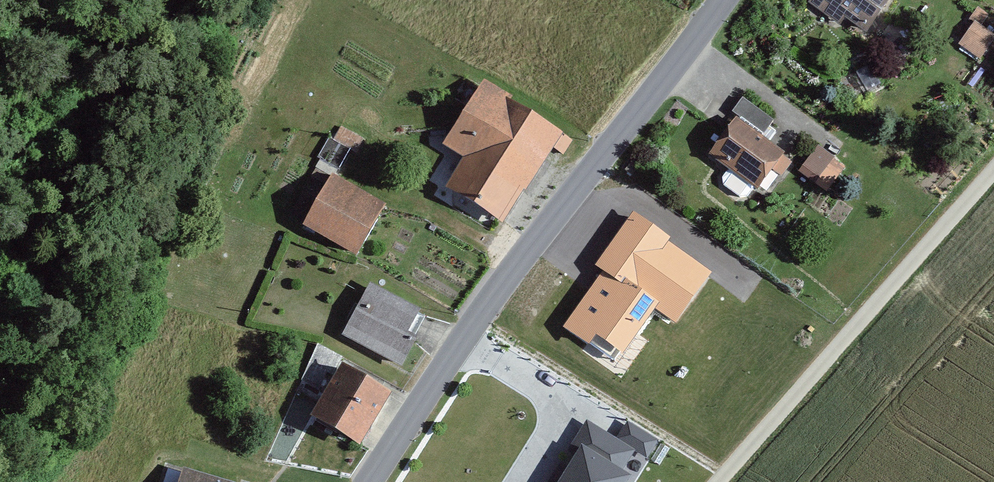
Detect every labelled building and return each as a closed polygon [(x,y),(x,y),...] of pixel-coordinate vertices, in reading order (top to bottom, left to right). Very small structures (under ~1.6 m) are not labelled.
[(868,30),(888,0),(823,0),(868,30)] [(978,4),(956,40),(982,57),(993,39),(993,31),(983,23),(990,12),(978,4)] [(568,130),(486,78),(445,142),(466,155),(448,184),(509,223),(568,130)] [(791,148),(735,111),(707,151),(763,189),(791,148)] [(818,142),(800,168),(819,181),(836,154),(818,142)] [(388,204),(334,173),(305,223),(359,254),(388,204)] [(595,265),(603,271),(654,307),(675,323),(713,271),(634,213),(595,265)] [(603,271),(563,326),(614,363),(654,307),(603,271)] [(421,307),(371,281),(345,333),(404,363),(418,337),(408,332),(421,307)] [(397,391),(346,362),(315,414),(366,444),(397,391)] [(549,481),(631,481),(632,480),(621,473),(634,452),(617,441),(587,423),(549,481)] [(628,423),(617,441),(634,452),(648,461),(659,443),(628,423)] [(187,467),(182,481),(234,481),(187,467)]
